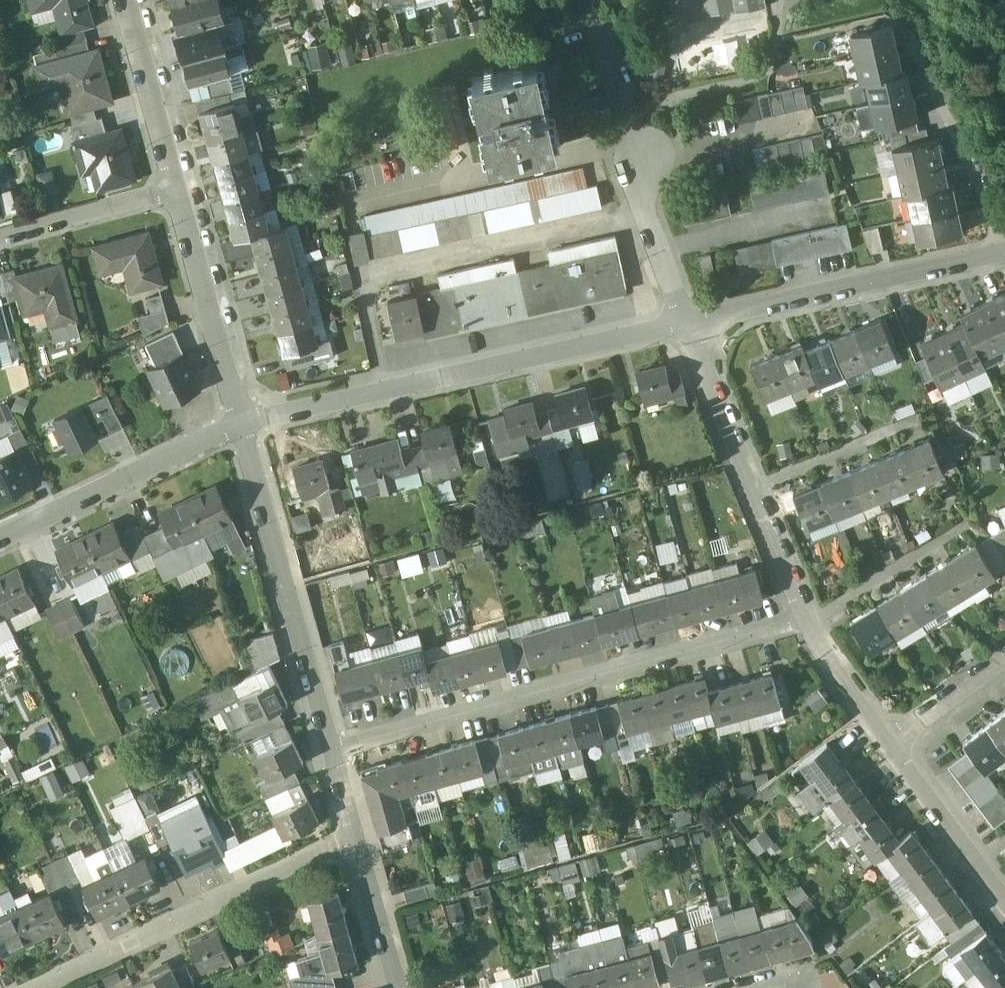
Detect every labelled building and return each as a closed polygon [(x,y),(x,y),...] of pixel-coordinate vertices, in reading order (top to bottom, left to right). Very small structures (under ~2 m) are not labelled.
[(33,13),(54,7),(61,34),(84,28),(85,28),(95,26),(88,0),(29,0),(33,13)] [(172,4),(179,32),(218,21),(226,19),(221,0),(185,0),(172,4)] [(676,23),(707,17),(706,13),(734,8),(734,11),(765,5),(764,0),(672,0),(676,23)] [(179,32),(176,33),(183,61),(226,49),(218,21),(179,32)] [(873,24),(868,25),(864,31),(852,34),(857,57),(896,48),(891,25),(880,28),(873,24)] [(84,28),(61,34),(65,46),(88,40),(85,28),(84,28)] [(88,40),(65,46),(57,48),(60,60),(91,52),(88,40)] [(896,48),(857,57),(862,80),(868,79),(902,71),(896,48)] [(226,49),(183,61),(190,84),(202,81),(203,86),(208,85),(230,79),(229,74),(233,73),(226,49)] [(60,60),(37,66),(42,88),(62,82),(70,112),(95,106),(113,101),(99,50),(91,52),(60,60)] [(537,63),(475,78),(494,158),(556,143),(537,63)] [(902,71),(868,79),(873,102),(912,94),(907,70),(902,71)] [(230,79),(208,85),(212,97),(231,93),(234,92),(230,79)] [(804,85),(793,88),(797,109),(808,107),(804,85)] [(793,88),(781,90),(786,112),(797,109),(793,88)] [(781,90),(769,93),(774,115),(786,112),(781,90)] [(212,97),(198,100),(201,111),(233,102),(231,93),(212,97)] [(912,94),(873,102),(878,127),(917,118),(912,94)] [(249,99),(235,103),(237,112),(243,132),(256,129),(257,128),(249,99)] [(764,120),(760,99),(737,104),(741,124),(764,120)] [(233,102),(201,111),(204,122),(237,112),(235,103),(235,102),(233,102)] [(95,106),(70,112),(73,125),(98,118),(95,106)] [(237,112),(204,122),(209,142),(243,132),(237,112)] [(73,125),(70,126),(74,139),(105,131),(101,117),(98,118),(73,125)] [(256,129),(243,132),(248,152),(261,148),(256,129)] [(905,133),(907,144),(929,140),(927,129),(905,133)] [(121,132),(76,145),(81,165),(91,162),(99,190),(134,180),(121,132)] [(243,132),(209,142),(214,161),(248,152),(243,132)] [(824,134),(812,136),(817,158),(828,156),(824,134)] [(812,136),(800,139),(805,161),(817,158),(812,136)] [(907,144),(892,148),(898,172),(944,162),(939,137),(929,140),(907,144)] [(800,139),(788,142),(793,164),(805,161),(800,139)] [(788,142),(776,144),(781,166),(793,164),(788,142)] [(776,144),(765,147),(770,169),(781,166),(776,144)] [(765,147),(753,150),(758,171),(770,169),(765,147)] [(261,148),(248,152),(253,171),(266,168),(261,148)] [(248,152),(214,161),(220,180),(253,171),(248,152)] [(944,162),(898,172),(903,196),(907,195),(950,186),(944,162)] [(584,166),(364,215),(368,235),(588,186),(584,166)] [(829,190),(824,168),(810,171),(815,193),(829,190)] [(253,171),(220,180),(225,200),(259,191),(253,171)] [(810,171),(799,174),(803,195),(815,193),(810,171)] [(799,174),(787,177),(791,198),(803,195),(799,174)] [(787,177),(775,179),(779,201),(791,198),(787,177)] [(775,179),(762,182),(767,204),(779,201),(775,179)] [(762,182),(750,185),(755,206),(767,204),(762,182)] [(598,185),(585,188),(590,209),(602,206),(598,185)] [(950,186),(907,195),(912,219),(959,209),(953,185),(950,186)] [(270,188),(259,191),(264,210),(275,207),(270,188)] [(585,188),(574,190),(579,211),(590,209),(585,188)] [(574,190),(562,193),(567,214),(579,211),(574,190)] [(727,190),(680,201),(685,225),(732,215),(727,190)] [(259,191),(225,200),(230,219),(264,210),(259,191)] [(562,193),(551,195),(555,216),(567,214),(562,193)] [(551,195),(539,198),(544,219),(555,216),(551,195)] [(802,200),(804,211),(830,206),(828,195),(802,200)] [(539,198),(528,200),(532,222),(544,219),(539,198)] [(528,200),(516,203),(521,224),(532,222),(528,200)] [(516,203),(504,206),(509,227),(521,224),(516,203)] [(504,206),(493,208),(498,230),(509,227),(504,206)] [(493,208),(481,211),(486,232),(498,230),(493,208)] [(959,209),(912,219),(917,242),(964,232),(959,209)] [(264,210),(230,219),(235,239),(252,234),(269,229),(264,210)] [(481,211),(468,214),(474,235),(486,232),(481,211)] [(468,214),(457,216),(462,237),(474,235),(468,214)] [(457,216),(445,219),(450,240),(462,237),(457,216)] [(445,219),(433,221),(438,242),(450,240),(445,219)] [(433,221),(422,224),(427,245),(438,242),(433,221)] [(297,222),(286,225),(291,245),(302,242),(297,222)] [(422,224),(399,229),(404,250),(427,245),(422,224)] [(846,224),(832,227),(837,249),(851,246),(846,224)] [(269,229),(252,234),(258,254),(291,245),(286,225),(269,229)] [(837,249),(832,227),(821,230),(825,252),(837,249)] [(878,227),(862,230),(872,253),(883,250),(878,227)] [(399,229),(365,236),(370,258),(404,250),(399,229)] [(821,230),(809,232),(814,254),(825,252),(821,230)] [(363,231),(350,235),(357,262),(370,259),(365,236),(363,231)] [(809,232),(797,235),(801,257),(814,254),(809,232)] [(149,233),(94,248),(100,269),(124,262),(132,291),(162,283),(149,233)] [(614,235),(579,243),(582,256),(584,256),(617,248),(614,235)] [(797,235),(784,238),(789,260),(801,257),(797,235)] [(784,238),(772,241),(772,243),(776,262),(789,260),(784,238)] [(302,242),(291,245),(296,264),(308,261),(302,242)] [(579,243),(548,250),(551,263),(582,256),(579,243)] [(772,243),(759,246),(764,268),(777,266),(776,262),(772,243)] [(291,245),(258,254),(263,274),(296,264),(291,245)] [(759,246),(747,249),(752,271),(764,268),(759,246)] [(617,248),(584,256),(592,294),(626,286),(617,248)] [(747,249),(734,252),(739,274),(752,271),(747,249)] [(716,277),(711,254),(699,257),(704,280),(716,277)] [(582,256),(551,263),(559,301),(592,294),(584,256),(582,256)] [(514,257),(438,274),(441,288),(450,286),(483,278),(517,271),(514,257)] [(308,261),(296,264),(302,284),(313,281),(308,261)] [(551,263),(517,271),(525,308),(559,301),(551,263)] [(296,264),(263,274),(268,293),(302,284),(296,264)] [(17,278),(15,278),(21,299),(26,315),(46,309),(51,327),(75,320),(76,320),(61,265),(17,278)] [(15,270),(3,273),(11,302),(21,299),(15,278),(17,278),(15,270)] [(483,278),(491,316),(525,308),(517,271),(483,278)] [(0,274),(0,305),(11,302),(3,273),(0,274)] [(491,316),(483,278),(450,286),(458,323),(491,316)] [(313,281),(302,284),(307,303),(318,300),(313,281)] [(302,284),(268,293),(273,312),(307,303),(302,284)] [(441,288),(416,293),(416,295),(424,330),(423,330),(424,332),(459,324),(458,323),(450,286),(441,288)] [(982,302),(1003,346),(1004,345),(1004,295),(1004,292),(982,302)] [(416,295),(388,301),(395,337),(423,330),(424,330),(416,295)] [(318,300),(307,303),(312,323),(323,320),(318,300)] [(982,302),(960,313),(964,322),(981,357),(1003,346),(982,302)] [(307,303),(273,312),(279,332),(312,323),(307,303)] [(165,309),(138,317),(143,335),(169,323),(165,309)] [(881,319),(855,330),(869,364),(870,363),(869,359),(880,354),(882,359),(895,353),(881,319)] [(75,320),(51,327),(57,349),(81,342),(75,320)] [(323,320),(312,323),(317,343),(329,340),(323,320)] [(981,357),(964,322),(943,332),(963,376),(985,366),(981,357)] [(312,323),(279,332),(284,352),(308,345),(317,343),(312,323)] [(855,330),(830,340),(844,374),(845,374),(843,369),(855,365),(857,369),(869,364),(855,330)] [(173,331),(146,344),(152,357),(180,344),(173,331)] [(963,376),(943,332),(920,344),(926,357),(936,378),(940,387),(963,376)] [(317,343),(308,345),(312,361),(334,355),(330,339),(329,340),(317,343)] [(830,340),(805,351),(816,378),(817,380),(830,375),(832,379),(844,374),(830,340)] [(202,390),(180,344),(152,357),(156,365),(148,369),(167,407),(202,390)] [(805,351),(802,344),(777,355),(791,389),(792,388),(790,384),(802,379),(804,383),(807,382),(816,378),(805,351)] [(308,345),(284,352),(288,368),(312,361),(308,345)] [(791,389),(777,355),(751,366),(765,400),(766,399),(765,395),(777,389),(779,394),(791,389)] [(926,357),(916,362),(924,383),(936,378),(926,357)] [(669,378),(666,366),(637,374),(646,406),(686,395),(681,375),(669,378)] [(804,383),(802,379),(790,384),(792,388),(791,389),(796,399),(811,393),(807,382),(804,383)] [(586,389),(556,397),(560,409),(548,412),(554,432),(594,420),(586,389)] [(107,396),(96,401),(102,413),(101,413),(111,433),(123,428),(107,396)] [(96,401),(81,408),(87,420),(101,413),(102,413),(96,401)] [(0,405),(0,417),(1,420),(13,415),(8,402),(0,405)] [(536,415),(533,403),(503,412),(504,416),(512,443),(513,443),(554,432),(548,412),(536,415)] [(87,420),(81,408),(56,421),(72,453),(97,441),(87,420)] [(512,443),(504,416),(488,421),(498,456),(516,451),(513,443),(512,443)] [(459,458),(450,426),(421,434),(425,446),(413,450),(418,469),(445,462),(459,458)] [(32,451),(21,428),(8,435),(15,449),(16,449),(20,457),(32,451)] [(930,440),(902,451),(916,485),(918,484),(916,480),(929,474),(931,479),(943,474),(930,440)] [(398,441),(369,449),(377,481),(391,477),(418,469),(413,450),(401,453),(398,441)] [(16,449),(15,449),(0,457),(0,500),(33,484),(20,457),(16,449)] [(377,481),(369,449),(350,454),(362,497),(379,492),(380,496),(393,493),(393,494),(399,493),(396,484),(393,485),(391,477),(377,481)] [(902,451),(876,462),(890,495),(891,495),(889,491),(902,485),(904,489),(916,485),(902,451)] [(587,457),(572,461),(579,488),(594,484),(587,457)] [(459,458),(445,462),(449,475),(463,471),(459,458)] [(333,493),(324,461),(294,470),(298,482),(286,485),(292,504),(333,493)] [(876,462),(849,473),(862,506),(864,506),(862,502),(876,496),(878,500),(890,495),(876,462)] [(849,473),(822,483),(835,517),(837,517),(835,512),(849,507),(851,511),(862,506),(849,473)] [(822,483),(794,495),(808,528),(810,528),(808,523),(822,518),(823,522),(835,517),(822,483)] [(218,486),(188,500),(204,534),(234,520),(218,486)] [(188,500),(160,514),(166,526),(176,547),(204,534),(188,500)] [(234,520),(204,534),(211,550),(228,542),(234,554),(247,547),(234,520)] [(115,523),(86,538),(102,572),(132,557),(121,534),(115,523)] [(138,526),(121,534),(132,557),(132,558),(150,550),(144,537),(138,526)] [(166,526),(144,537),(150,550),(154,558),(176,547),(166,526)] [(990,538),(998,549),(1004,545),(1004,528),(990,538)] [(176,547),(154,558),(164,579),(214,555),(211,550),(204,534),(176,547)] [(102,572),(86,538),(58,551),(74,585),(102,572)] [(990,538),(977,546),(995,576),(1004,570),(1004,560),(998,549),(990,538)] [(976,545),(952,561),(971,591),(972,591),(969,587),(982,579),(984,583),(995,576),(977,546),(976,545)] [(439,547),(423,554),(429,566),(445,559),(439,547)] [(422,550),(399,556),(404,574),(426,568),(422,550)] [(952,561),(927,576),(946,607),(948,606),(946,602),(957,595),(960,598),(971,591),(952,561)] [(0,579),(0,603),(7,617),(36,603),(20,569),(0,579)] [(327,595),(354,588),(349,570),(323,577),(327,595)] [(756,570),(740,574),(748,605),(764,600),(756,570)] [(740,574),(716,581),(724,611),(748,605),(740,574)] [(927,576),(903,591),(921,622),(924,621),(921,617),(934,609),(936,613),(946,607),(927,576)] [(716,581),(692,588),(700,618),(724,611),(716,581)] [(664,582),(628,592),(631,604),(645,601),(668,594),(664,582)] [(692,588),(668,594),(676,625),(700,618),(692,588)] [(903,591),(877,607),(896,638),(897,637),(895,633),(908,625),(910,629),(921,622),(903,591)] [(668,594),(645,601),(652,626),(653,631),(676,625),(668,594)] [(86,626),(73,599),(60,605),(73,633),(86,626)] [(329,600),(317,605),(325,622),(337,617),(329,600)] [(645,601),(631,604),(638,630),(639,629),(652,626),(645,601)] [(631,604),(595,614),(604,645),(640,635),(639,629),(638,630),(631,604)] [(744,622),(755,619),(750,604),(740,608),(744,622)] [(73,633),(60,605),(48,611),(61,638),(73,633)] [(877,607),(852,623),(871,654),(873,652),(871,648),(883,641),(885,644),(896,638),(877,607)] [(595,614),(571,621),(580,651),(604,645),(595,614)] [(571,621),(547,627),(556,658),(580,651),(571,621)] [(547,627),(523,634),(531,663),(532,665),(556,658),(547,627)] [(510,628),(496,632),(499,641),(500,641),(508,670),(519,667),(511,637),(512,637),(510,628)] [(471,634),(447,641),(450,654),(475,647),(471,634)] [(512,637),(511,637),(519,667),(531,663),(523,634),(512,637)] [(274,635),(247,641),(257,669),(268,664),(280,658),(274,635)] [(499,641),(475,647),(483,678),(508,671),(508,670),(500,641),(499,641)] [(351,666),(344,643),(329,647),(344,701),(357,697),(349,667),(351,666)] [(422,647),(398,653),(407,683),(431,677),(426,661),(422,647)] [(475,647),(450,654),(459,685),(483,678),(475,647)] [(398,653),(374,660),(382,690),(407,683),(398,653)] [(450,654),(426,661),(431,677),(435,691),(459,685),(450,654)] [(351,666),(349,667),(357,697),(382,690),(374,660),(351,666)] [(259,670),(193,702),(201,720),(219,711),(230,733),(233,732),(232,730),(237,728),(252,720),(240,698),(276,680),(268,664),(258,669),(259,670)] [(774,675),(752,681),(760,711),(782,705),(774,675)] [(705,679),(683,685),(692,714),(713,709),(709,693),(705,679)] [(276,680),(240,698),(252,720),(277,708),(287,703),(276,680)] [(752,681),(730,687),(738,717),(760,711),(752,681)] [(683,685),(662,691),(671,720),(692,714),(683,685)] [(730,687),(709,693),(713,709),(717,723),(738,717),(730,687)] [(662,691),(641,696),(649,726),(671,720),(662,691)] [(649,726),(641,696),(619,703),(627,732),(629,732),(649,726)] [(627,732),(619,703),(608,706),(620,748),(632,744),(629,732),(627,732)] [(782,705),(760,711),(764,727),(786,721),(782,705)] [(620,748),(608,706),(595,709),(604,739),(603,739),(606,751),(620,748)] [(252,720),(237,728),(244,743),(274,728),(285,723),(277,708),(252,720)] [(604,739),(595,709),(572,716),(580,746),(603,739),(604,739)] [(760,711),(738,717),(742,733),(764,727),(760,711)] [(987,726),(1004,750),(1004,712),(987,726)] [(572,716),(548,722),(556,752),(580,746),(572,716)] [(548,722),(524,729),(532,759),(556,752),(548,722)] [(292,738),(285,723),(274,728),(281,744),(292,738)] [(987,726),(964,743),(970,752),(978,762),(985,772),(1004,758),(1004,750),(987,726)] [(524,729),(498,736),(506,766),(532,759),(524,729)] [(498,736),(487,739),(496,769),(499,780),(536,771),(532,759),(506,766),(498,736)] [(13,782),(26,775),(6,738),(0,741),(0,760),(2,759),(13,782)] [(281,744),(258,755),(269,778),(293,766),(303,761),(292,738),(281,744)] [(487,739),(476,742),(484,772),(496,769),(487,739)] [(476,742),(451,749),(459,779),(483,773),(484,772),(476,742)] [(827,744),(803,762),(815,779),(840,761),(827,744)] [(580,746),(556,752),(560,768),(561,770),(583,763),(585,762),(580,746)] [(451,749),(427,756),(436,786),(459,779),(451,749)] [(556,752),(532,759),(536,771),(537,775),(560,768),(556,752)] [(970,752),(952,765),(960,776),(978,762),(970,752)] [(427,756),(404,762),(412,792),(435,786),(436,786),(427,756)] [(840,761),(815,779),(831,800),(855,781),(840,761)] [(379,769),(377,770),(385,800),(387,799),(412,792),(404,762),(379,769)] [(803,762),(793,770),(805,787),(815,779),(803,762)] [(978,762),(960,776),(967,786),(985,772),(978,762)] [(583,763),(563,769),(566,781),(586,775),(583,763)] [(269,778),(258,784),(266,799),(289,787),(300,782),(293,766),(269,778)] [(385,800),(377,770),(379,769),(379,767),(362,772),(379,833),(398,828),(391,803),(388,803),(387,799),(385,800)] [(484,772),(483,773),(486,784),(499,780),(496,769),(484,772)] [(985,772),(967,786),(975,796),(993,782),(985,772)] [(815,779),(805,787),(802,789),(818,810),(831,800),(815,779)] [(855,781),(831,800),(846,820),(870,802),(855,781)] [(308,797),(300,782),(289,787),(297,803),(308,797)] [(993,782),(975,796),(982,806),(1000,792),(993,782)] [(435,786),(413,792),(418,811),(441,805),(435,786)] [(289,787),(266,799),(273,815),(297,803),(289,787)] [(982,806),(990,816),(1004,805),(1004,799),(1000,792),(982,806)] [(297,803),(273,815),(279,825),(285,837),(289,835),(319,820),(308,797),(297,803)] [(870,802),(846,820),(861,840),(885,822),(870,802)] [(145,817),(138,803),(114,814),(126,840),(151,829),(145,817)] [(162,823),(161,824),(169,842),(185,875),(211,862),(203,844),(217,837),(201,804),(162,823)] [(990,816),(997,826),(1004,821),(1004,805),(990,816)] [(162,823),(157,812),(145,817),(151,829),(159,847),(169,842),(161,824),(162,823)] [(861,840),(846,820),(835,829),(850,849),(861,840)] [(885,822),(861,840),(876,860),(888,851),(900,842),(885,822)] [(279,825),(234,847),(236,852),(238,851),(245,864),(292,840),(289,835),(285,837),(279,825)] [(398,828),(379,833),(385,852),(415,843),(410,825),(398,828)] [(767,827),(747,839),(755,853),(775,841),(767,827)] [(900,842),(888,851),(903,871),(928,853),(913,832),(900,842)] [(217,837),(203,844),(211,862),(213,867),(226,860),(222,853),(224,852),(217,837)] [(876,860),(861,840),(850,849),(866,868),(877,860),(876,860)] [(224,852),(222,853),(226,860),(231,870),(245,864),(238,851),(236,852),(234,847),(224,852)] [(903,871),(888,851),(876,860),(877,860),(891,880),(903,871)] [(928,853),(903,871),(918,891),(942,873),(928,853)] [(69,854),(54,861),(66,886),(81,879),(69,854)] [(143,855),(127,863),(123,856),(110,862),(132,907),(140,903),(137,897),(161,885),(146,854),(143,855)] [(470,881),(486,876),(479,855),(463,860),(470,881)] [(54,861),(38,869),(49,891),(50,891),(52,893),(66,886),(54,861)] [(132,907),(110,862),(98,868),(102,875),(82,885),(98,916),(120,905),(123,911),(132,907)] [(918,891),(903,871),(891,880),(890,881),(904,901),(908,898),(918,891)] [(942,873),(918,891),(933,911),(957,893),(942,873)] [(49,891),(31,900),(27,892),(15,898),(37,943),(45,939),(42,933),(66,922),(52,893),(50,891),(49,891)] [(348,929),(338,891),(309,899),(310,904),(314,902),(319,918),(314,919),(319,937),(348,929)] [(918,891),(908,898),(923,918),(933,911),(918,891)] [(973,914),(957,893),(933,911),(947,931),(948,932),(970,916),(973,914)] [(15,898),(2,905),(6,912),(0,915),(0,950),(2,953),(25,942),(28,947),(37,943),(15,898)] [(755,906),(734,911),(741,935),(762,929),(755,906)] [(677,916),(661,918),(662,932),(679,930),(677,916)] [(970,916),(948,932),(947,931),(945,933),(952,944),(977,925),(970,916)] [(809,934),(798,919),(787,922),(796,952),(813,948),(809,934)] [(593,927),(595,937),(603,935),(605,946),(627,943),(623,921),(593,927)] [(714,922),(693,928),(693,929),(698,946),(719,941),(714,922)] [(787,922),(762,929),(770,959),(796,952),(787,922)] [(641,927),(642,938),(660,934),(658,924),(641,927)] [(977,925),(952,944),(960,954),(963,952),(962,952),(984,935),(977,925)] [(224,941),(219,929),(190,942),(202,969),(229,957),(231,956),(224,941)] [(348,929),(319,937),(323,952),(323,953),(328,952),(332,965),(327,967),(328,972),(330,971),(358,964),(348,929)] [(693,929),(671,935),(676,952),(698,946),(693,929)] [(762,929),(741,935),(750,965),(770,959),(762,929)] [(278,930),(265,934),(268,942),(280,938),(278,930)] [(1002,953),(987,933),(984,935),(962,952),(963,952),(977,972),(1002,953)] [(671,935),(671,934),(660,937),(663,948),(671,978),(672,979),(682,976),(676,952),(671,935)] [(280,938),(268,942),(272,954),(294,948),(289,935),(280,938)] [(741,935),(719,941),(728,971),(750,965),(741,935)] [(246,961),(235,936),(224,941),(231,956),(229,957),(233,967),(246,961)] [(660,937),(626,946),(630,958),(651,952),(663,948),(660,937)] [(602,939),(581,945),(588,969),(608,963),(602,939)] [(719,941),(698,946),(707,977),(728,971),(719,941)] [(581,945),(559,951),(566,975),(588,969),(581,945)] [(698,946),(676,952),(682,976),(684,983),(707,977),(698,946)] [(671,978),(663,948),(651,952),(659,981),(671,978)] [(298,959),(302,974),(289,978),(292,987),(319,987),(333,984),(330,971),(328,972),(327,967),(332,965),(328,952),(323,953),(323,952),(298,959)] [(630,958),(638,987),(660,982),(659,981),(651,952),(630,958)] [(1002,953),(977,972),(989,987),(996,987),(1004,982),(1004,958),(1002,953)] [(608,963),(615,987),(638,987),(630,958),(608,963)] [(550,962),(538,966),(542,982),(543,981),(545,987),(556,984),(555,978),(550,962)] [(588,969),(593,987),(615,987),(608,963),(588,969)] [(173,970),(182,987),(195,987),(186,964),(173,970)] [(171,966),(138,982),(141,987),(182,987),(173,970),(171,966)] [(588,969),(566,975),(569,987),(593,987),(588,969)] [(555,978),(556,984),(557,987),(569,987),(566,975),(555,978)] [(491,983),(493,987),(519,987),(516,976),(491,983)]
